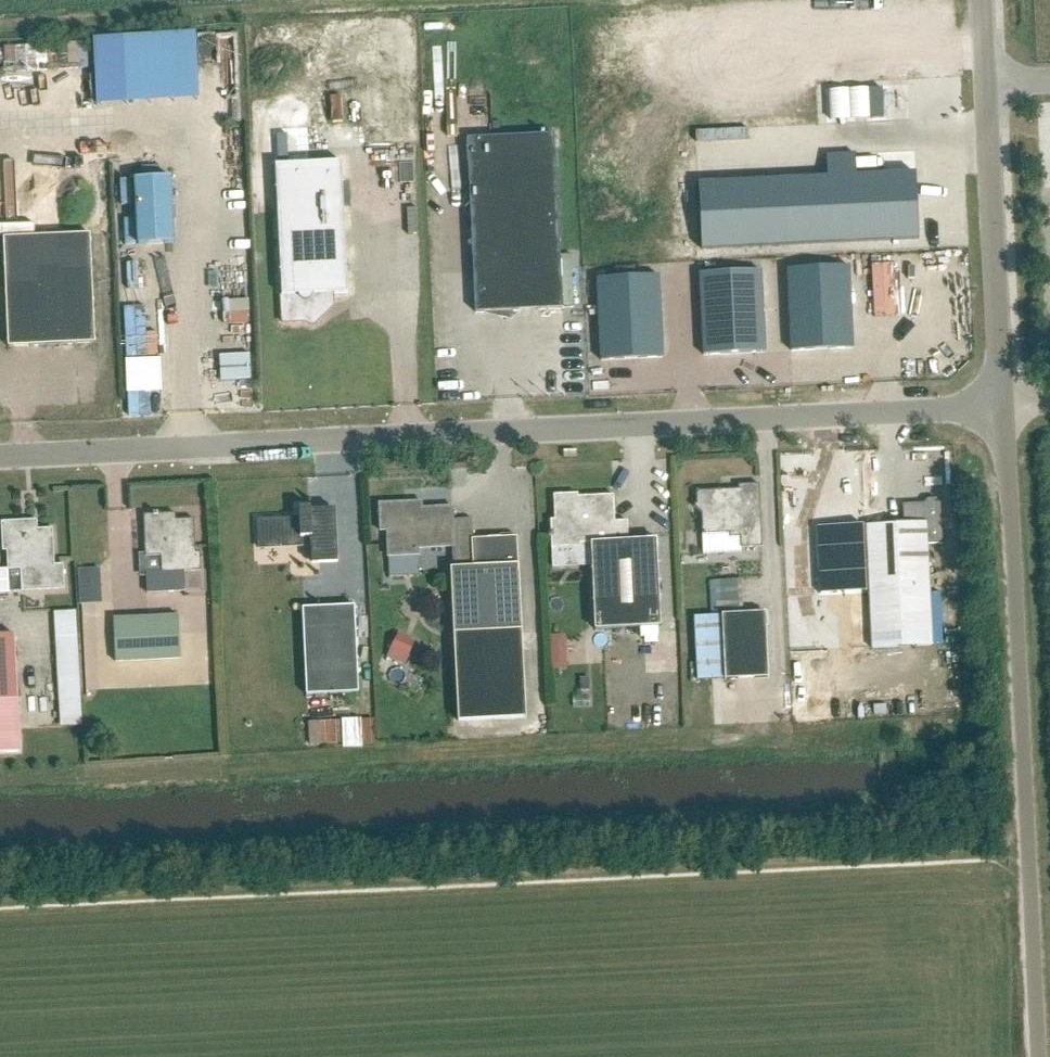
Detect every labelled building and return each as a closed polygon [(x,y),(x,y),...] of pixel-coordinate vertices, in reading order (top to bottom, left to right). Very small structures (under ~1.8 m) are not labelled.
[(205,99),(202,32),(98,37),(101,103),(205,99)] [(882,89),(870,90),(871,119),(884,119),(882,89)] [(283,323),(306,322),(310,324),(313,319),(317,321),(321,318),(324,315),(328,312),(331,308),(333,304),(333,294),(348,293),(342,162),(312,163),(310,125),(275,127),(276,150),(282,296),(283,323)] [(510,318),(511,311),(563,309),(554,135),(467,139),(476,313),(503,312),(502,317),(510,318)] [(698,183),(701,250),(919,239),(916,173),(698,183)] [(139,245),(174,244),(171,177),(135,179),(139,245)] [(8,347),(95,344),(90,235),(3,238),(8,347)] [(787,269),(791,352),(853,349),(849,266),(787,269)] [(765,353),(761,271),(700,274),(704,356),(765,353)] [(659,276),(597,279),(601,361),(663,358),(659,276)] [(150,340),(146,288),(125,289),(128,341),(150,340)] [(251,298),(224,299),(225,322),(252,321),(251,298)] [(222,380),(254,378),(252,352),(220,353),(222,380)] [(762,547),(759,485),(739,486),(739,493),(722,494),(722,490),(696,492),(697,504),(694,507),(702,514),(703,535),(729,534),(730,538),(740,538),(741,549),(762,547)] [(578,497),(578,494),(554,495),(555,520),(551,521),(551,533),(549,533),(549,537),(552,537),(552,549),(580,547),(580,544),(591,544),(595,630),(661,627),(657,540),(628,541),(628,521),(615,522),(614,496),(578,497)] [(453,569),(451,569),(458,721),(526,718),(517,535),(473,537),(472,520),(453,520),(453,507),(406,509),(406,503),(379,504),(380,531),(387,531),(388,557),(419,556),(419,549),(452,548),(453,569)] [(874,650),(933,647),(927,545),(943,544),(941,503),(903,505),(904,523),(867,525),(874,650)] [(300,518),(261,520),(262,546),(311,544),(312,562),(335,561),(333,531),(332,506),(311,507),(299,508),(300,518)] [(158,515),(158,513),(154,514),(154,515),(144,515),(146,557),(161,556),(162,573),(147,574),(147,594),(185,592),(184,577),(181,577),(181,572),(201,572),(200,553),(196,554),(194,520),(165,521),(165,515),(158,515)] [(27,525),(23,521),(2,522),(3,551),(7,551),(8,569),(0,570),(0,583),(1,593),(65,590),(63,565),(55,565),(53,529),(27,530),(27,525)] [(867,593),(863,525),(840,526),(843,594),(867,593)] [(103,602),(103,567),(80,567),(80,602),(103,602)] [(742,600),(741,578),(711,579),(711,600),(742,600)] [(308,693),(358,690),(354,604),(304,606),(308,693)] [(83,724),(78,609),(56,610),(62,725),(83,724)] [(725,680),(768,678),(765,613),(722,615),(725,680)] [(115,662),(180,659),(178,616),(113,619),(115,662)] [(621,659),(647,660),(647,633),(622,632),(621,659)] [(555,669),(570,668),(567,633),(552,634),(555,669)] [(20,753),(18,701),(14,634),(0,635),(0,754),(20,753)] [(392,642),(385,657),(401,665),(408,650),(392,642)] [(344,719),(345,748),(376,746),(375,717),(344,719)] [(340,743),(339,719),(309,720),(311,745),(340,743)]
